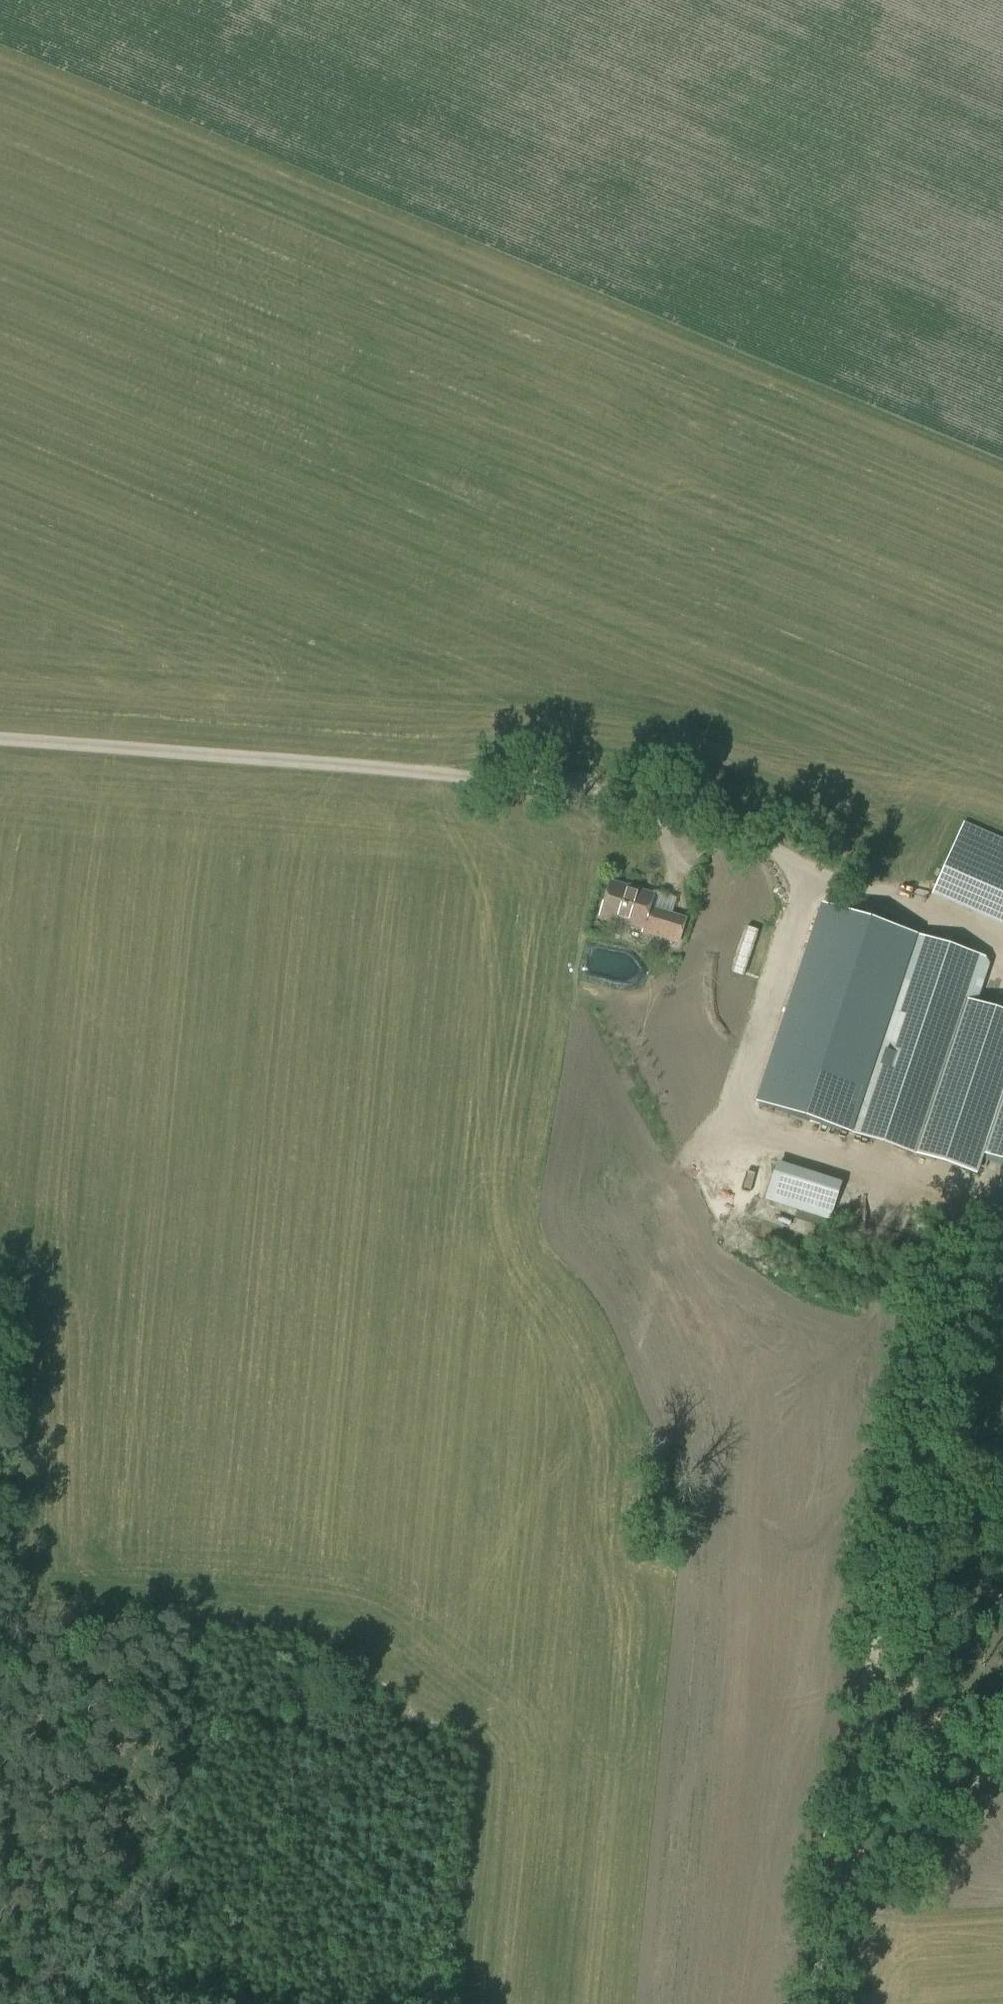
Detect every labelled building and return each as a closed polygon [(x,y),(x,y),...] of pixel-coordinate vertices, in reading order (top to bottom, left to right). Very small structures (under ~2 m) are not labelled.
[(678,945),(686,917),(650,906),(654,895),(611,883),(601,915),(644,928),(642,934),(678,945)] [(759,1103),(853,1133),(902,982),(917,936),(822,906),(759,1103)] [(902,982),(853,1133),(922,1156),(970,1007),(926,993),(942,943),(917,935),(902,982)] [(975,1009),(970,1007),(922,1156),(972,1172),(977,1154),(1002,1074),(1002,1018),(975,1009)] [(977,1154),(1002,1163),(1002,1074),(977,1154)] [(773,1161),(762,1199),(827,1217),(837,1180),(773,1161)]
